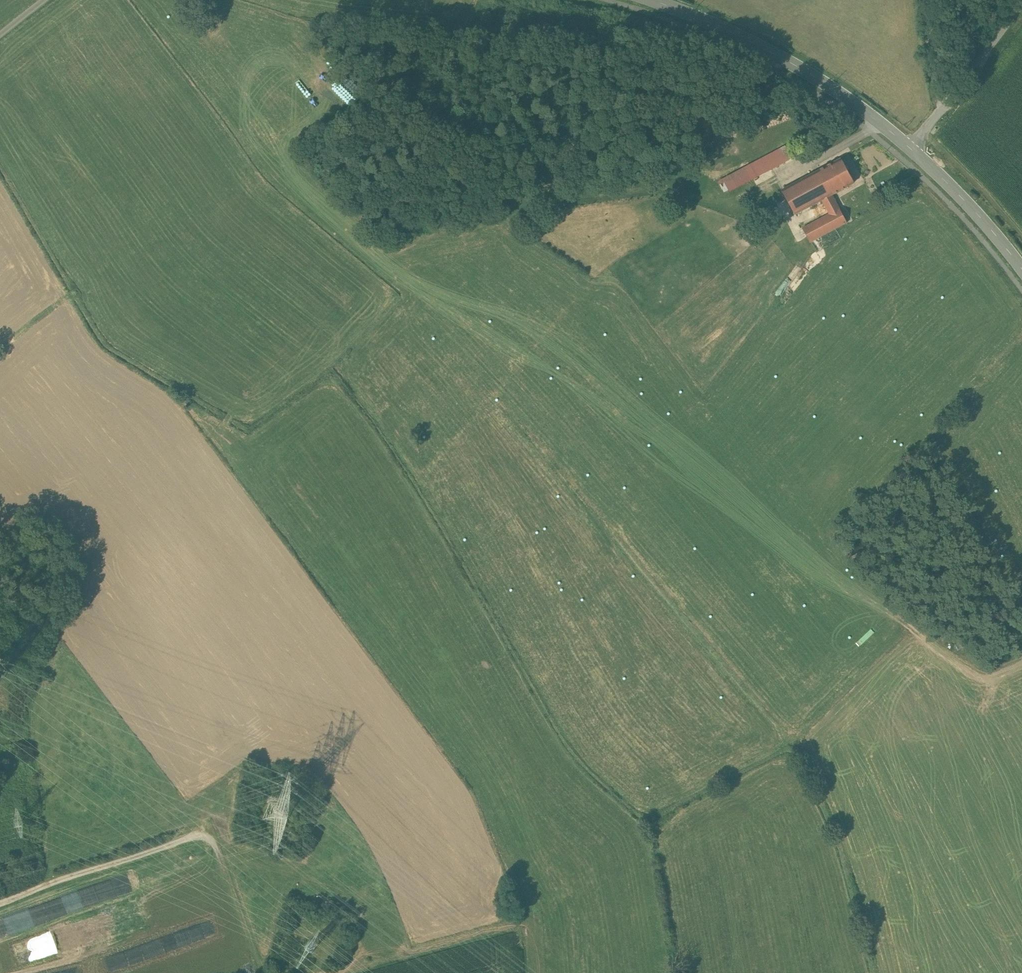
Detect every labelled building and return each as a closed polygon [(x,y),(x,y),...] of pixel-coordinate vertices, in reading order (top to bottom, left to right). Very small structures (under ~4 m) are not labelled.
[(745,167),(751,179),(784,162),(778,150),(745,167)] [(818,170),(831,195),(854,182),(841,158),(818,170)] [(831,195),(818,170),(782,190),(795,214),(822,200),(831,195)] [(829,213),(839,208),(831,195),(822,200),(829,213)] [(839,208),(829,213),(802,228),(810,242),(846,222),(839,208)]
